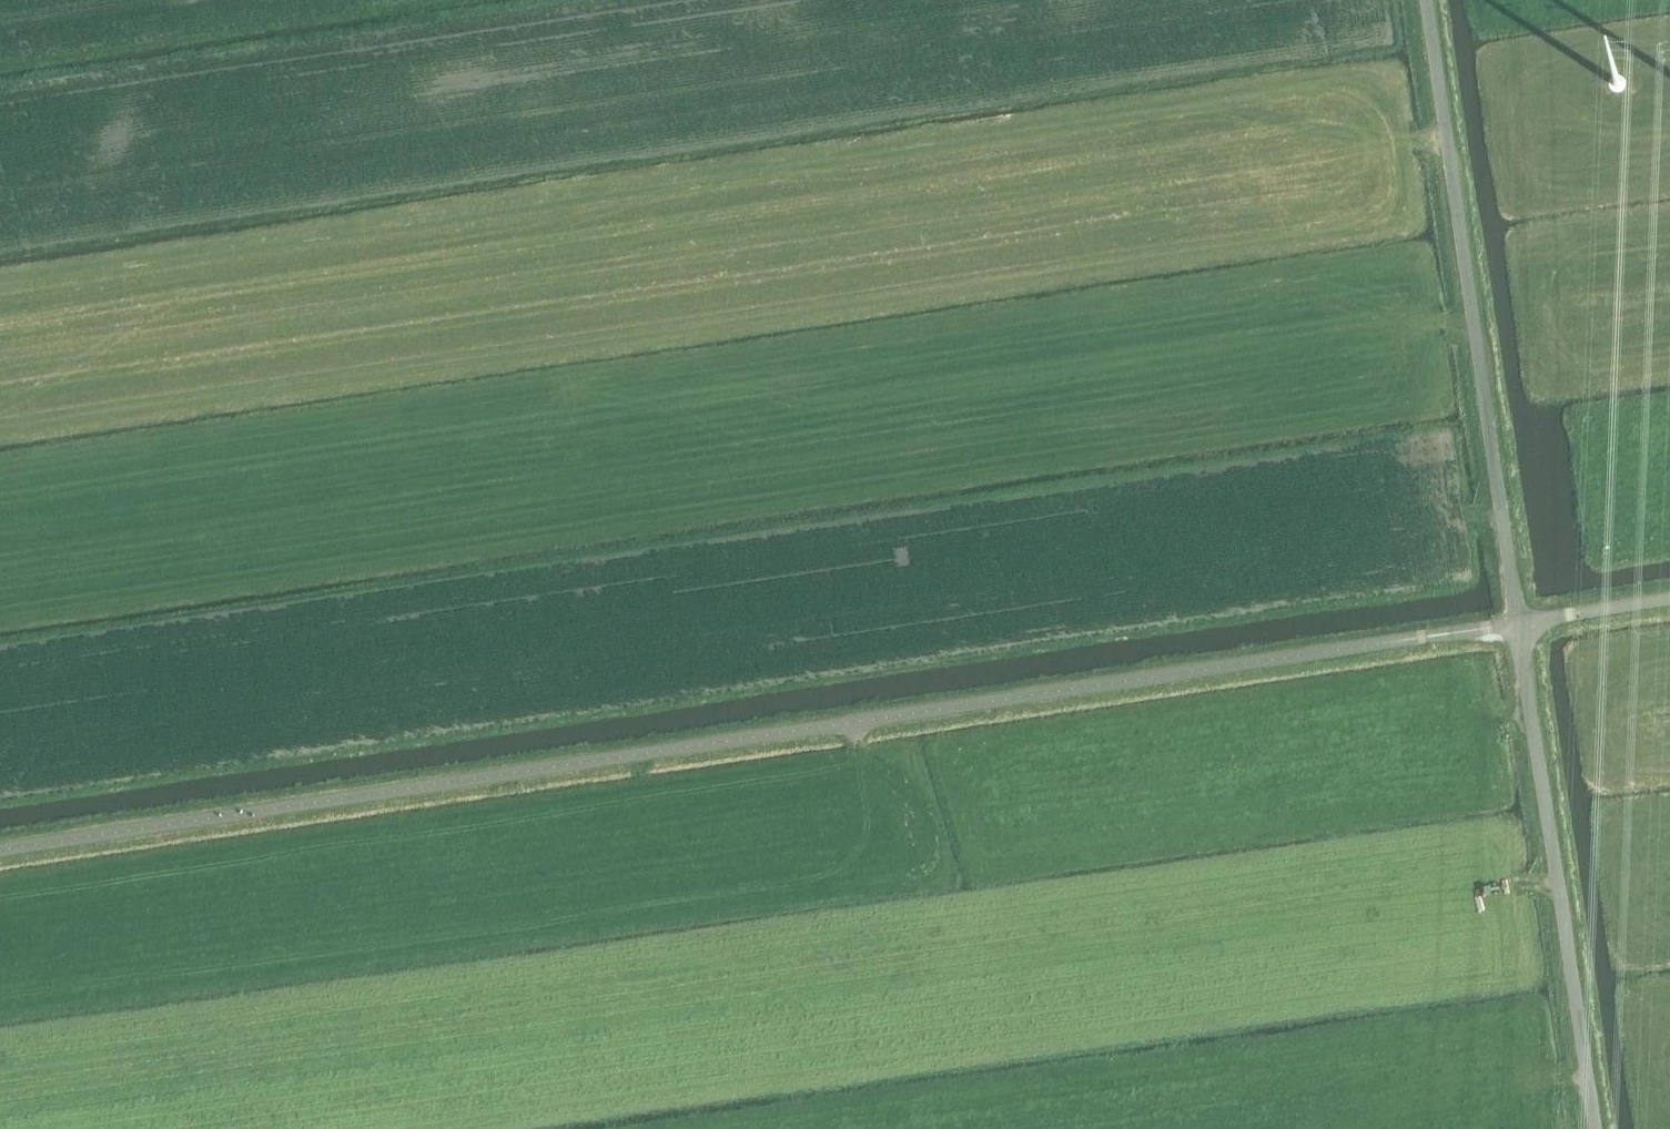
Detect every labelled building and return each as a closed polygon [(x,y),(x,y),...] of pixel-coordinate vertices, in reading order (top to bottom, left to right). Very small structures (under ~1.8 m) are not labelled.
[(1623,90),(1625,88),(1626,86),(1626,84),(1626,81),(1625,78),(1623,76),(1620,75),(1618,75),(1616,75),(1613,76),(1611,77),(1610,80),(1609,82),(1609,85),(1610,87),(1611,89),(1613,91),(1615,92),(1618,92),(1621,91),(1623,90)]
